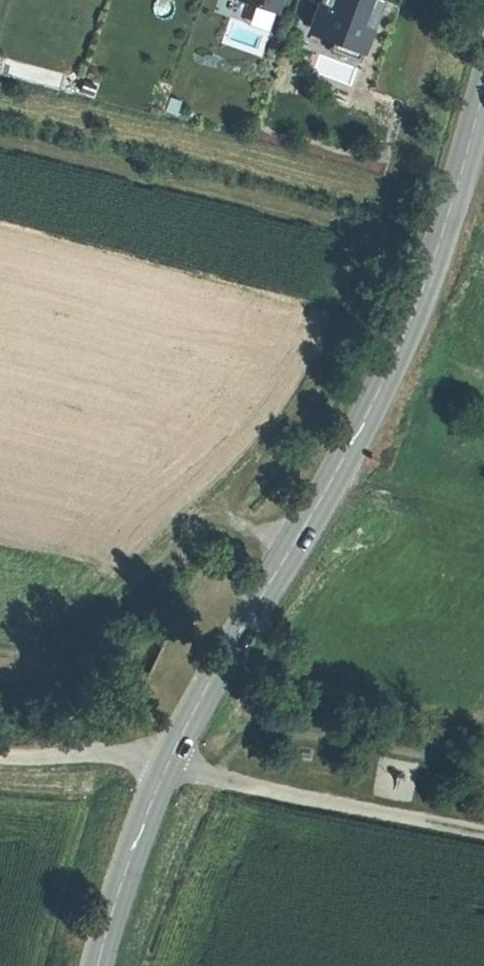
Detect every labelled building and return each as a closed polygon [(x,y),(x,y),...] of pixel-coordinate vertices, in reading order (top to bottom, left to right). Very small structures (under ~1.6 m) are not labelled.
[(275,14),(280,0),(235,0),(275,14)] [(319,3),(310,28),(335,38),(329,51),(357,62),(380,1),(377,0),(310,0),(319,3)]
